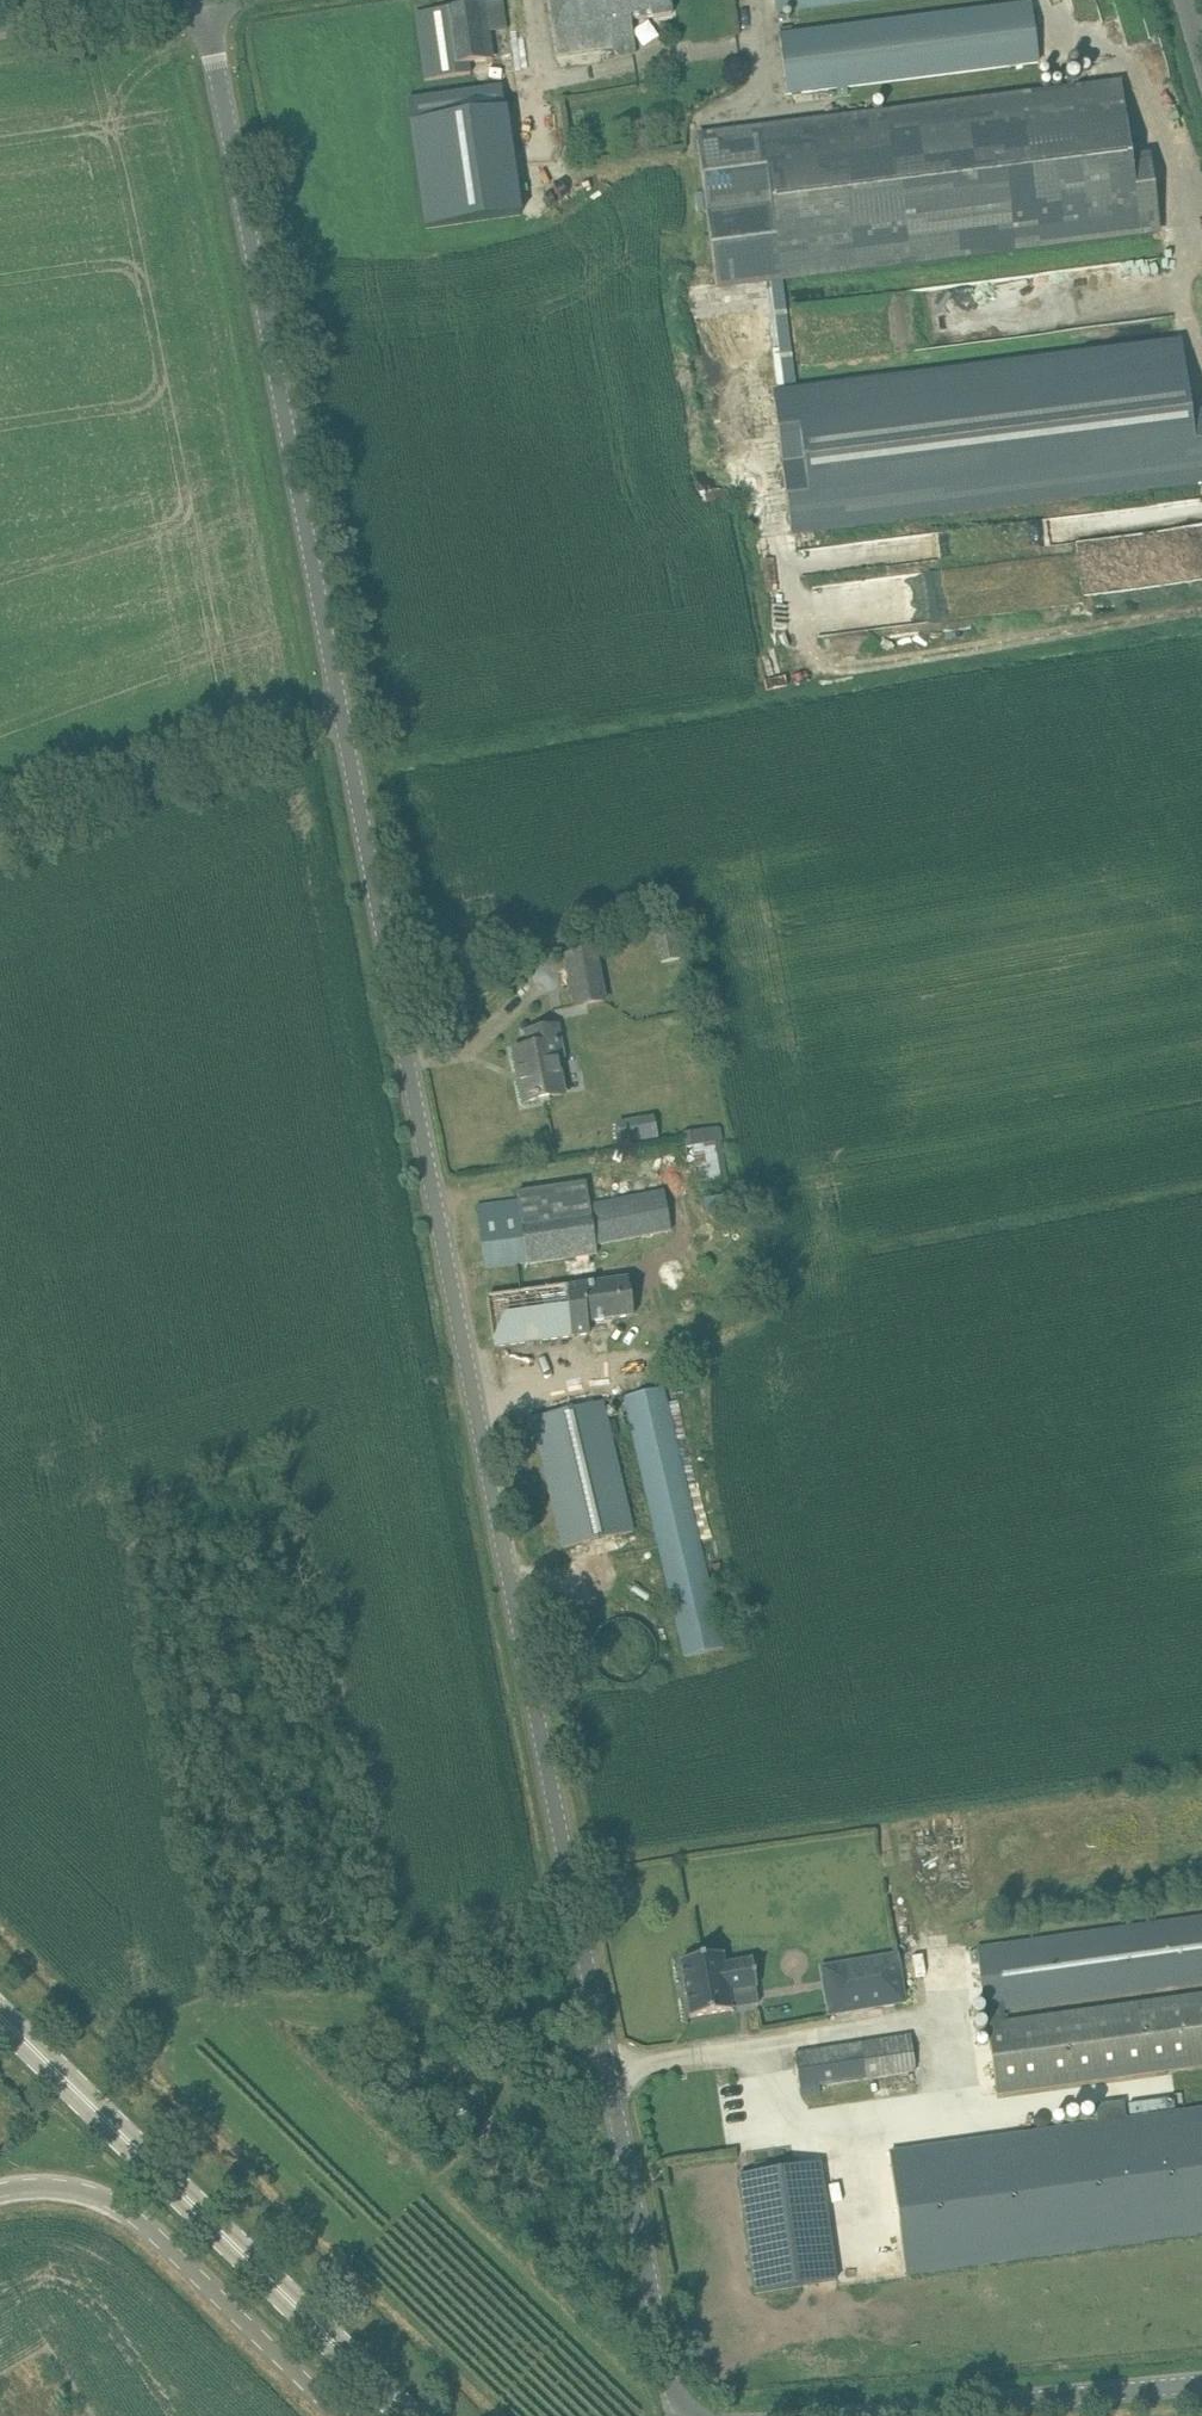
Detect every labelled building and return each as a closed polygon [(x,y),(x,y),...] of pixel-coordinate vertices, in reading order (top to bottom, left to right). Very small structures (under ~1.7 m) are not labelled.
[(553,15),(559,56),(613,47),(615,57),(636,53),(630,22),(672,14),(670,0),(550,0),(553,15)] [(777,12),(872,0),(775,0),(777,12)] [(416,13),(415,13),(424,82),(427,81),(470,75),(469,63),(470,62),(493,59),(489,33),(484,3),(447,8),(416,13)] [(787,95),(1038,63),(1031,4),(780,36),(787,95)] [(1129,156),(1120,81),(724,128),(697,134),(717,291),(771,284),(783,282),(1161,234),(1154,152),(1129,156)] [(566,102),(514,109),(511,87),(429,99),(416,101),(434,229),(529,216),(581,208),(566,102)] [(785,393),(773,395),(790,531),(1196,480),(1180,344),(797,392),(783,282),(771,284),(785,393)] [(681,959),(677,933),(655,936),(659,961),(681,959)] [(576,1006),(604,1001),(594,952),(566,957),(576,1006)] [(525,1102),(548,1097),(563,1095),(556,1059),(562,1057),(556,1026),(526,1033),(529,1049),(515,1052),(525,1102)] [(621,1119),(621,1140),(651,1139),(650,1118),(621,1119)] [(699,1190),(721,1186),(714,1143),(704,1144),(702,1130),(683,1133),(686,1147),(685,1148),(690,1180),(697,1179),(699,1190)] [(478,1205),(486,1269),(557,1259),(557,1260),(571,1258),(573,1273),(598,1270),(593,1245),(670,1233),(665,1196),(588,1206),(589,1210),(523,1219),(519,1190),(518,1191),(519,1200),(478,1205)] [(487,1298),(494,1347),(589,1335),(587,1322),(633,1316),(628,1279),(487,1298)] [(746,1316),(744,1310),(730,1312),(731,1319),(746,1316)] [(686,1657),(723,1649),(662,1388),(625,1397),(686,1657)] [(602,1402),(533,1416),(561,1551),(630,1537),(602,1402)] [(1201,2066),(1201,1993),(1003,2021),(1002,2012),(1201,1984),(1201,1917),(976,1948),(977,1953),(970,1952),(971,1964),(979,1964),(995,2095),(1201,2066)] [(723,1954),(681,1961),(690,2017),(732,2010),(729,1991),(757,1986),(752,1959),(724,1963),(723,1954)] [(838,1965),(846,2012),(905,2002),(897,1955),(838,1965)] [(794,2054),(800,2089),(819,2086),(915,2071),(910,2036),(794,2054)] [(488,2119),(455,2095),(445,2109),(468,2125),(464,2131),(473,2138),(488,2119)] [(895,2152),(912,2272),(1201,2232),(1201,2109),(1130,2120),(1127,2100),(1097,2104),(1099,2124),(895,2152)] [(819,2162),(739,2175),(756,2293),(836,2281),(834,2265),(819,2162)]
